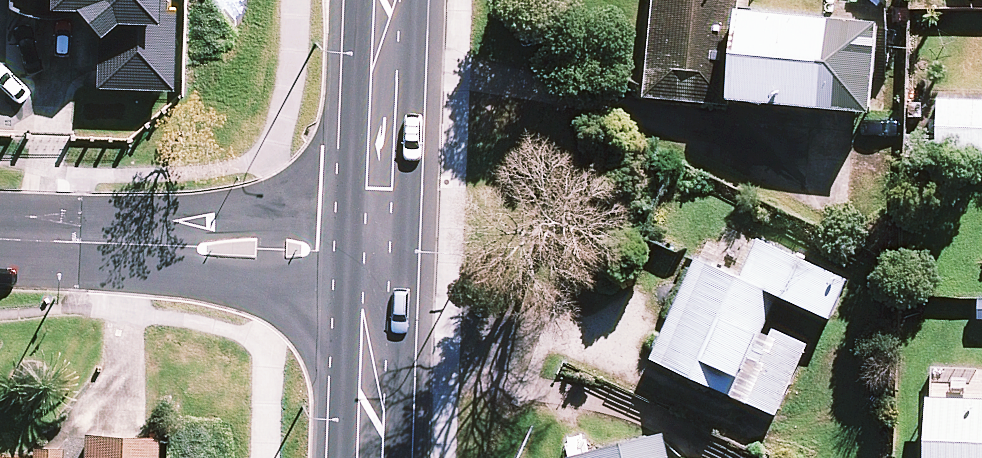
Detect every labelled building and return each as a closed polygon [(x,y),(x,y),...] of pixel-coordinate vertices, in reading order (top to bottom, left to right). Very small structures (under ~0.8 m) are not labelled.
[(171,0),(14,0),(13,17),(75,19),(101,45),(100,95),(176,98),(179,17),(171,17),(171,0)] [(644,89),(643,102),(866,124),(874,35),(737,21),(739,0),(653,0),(644,89)] [(937,104),(935,158),(981,160),(981,105),(937,104)] [(650,366),(733,402),(749,365),(757,368),(740,405),(775,420),(807,349),(772,334),(764,352),(757,349),(776,305),(828,328),(847,285),(756,246),(739,285),(694,266),(650,366)] [(924,457),(981,457),(981,406),(926,404),(924,457)] [(163,446),(89,442),(88,457),(162,457),(163,449),(163,446)] [(664,442),(595,457),(668,457),(664,442)]
